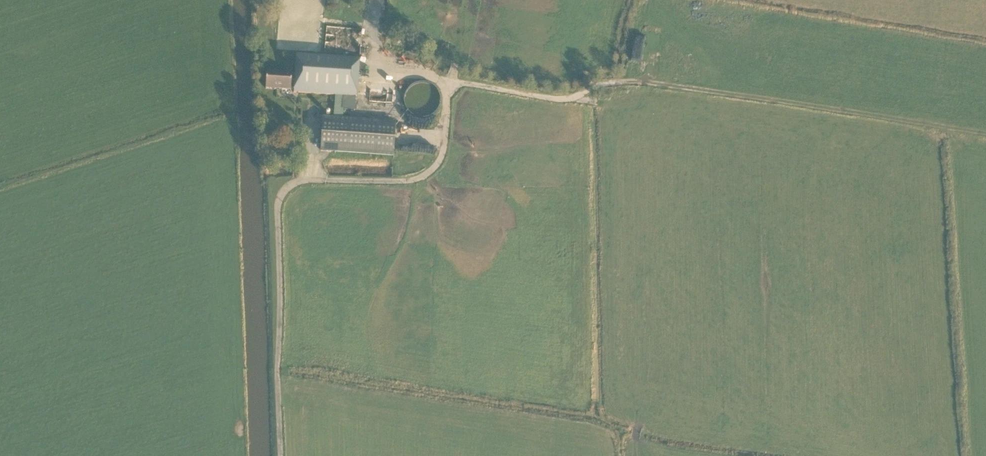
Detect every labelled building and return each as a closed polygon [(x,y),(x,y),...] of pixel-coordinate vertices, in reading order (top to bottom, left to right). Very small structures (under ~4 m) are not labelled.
[(355,111),(356,97),(357,97),(361,30),(326,27),(325,37),(324,53),(344,55),(344,58),(296,54),(295,74),(266,73),(265,89),(293,91),(293,93),(335,96),(334,118),(323,117),(320,152),(394,157),(396,122),(343,119),(344,111),(355,111)]
